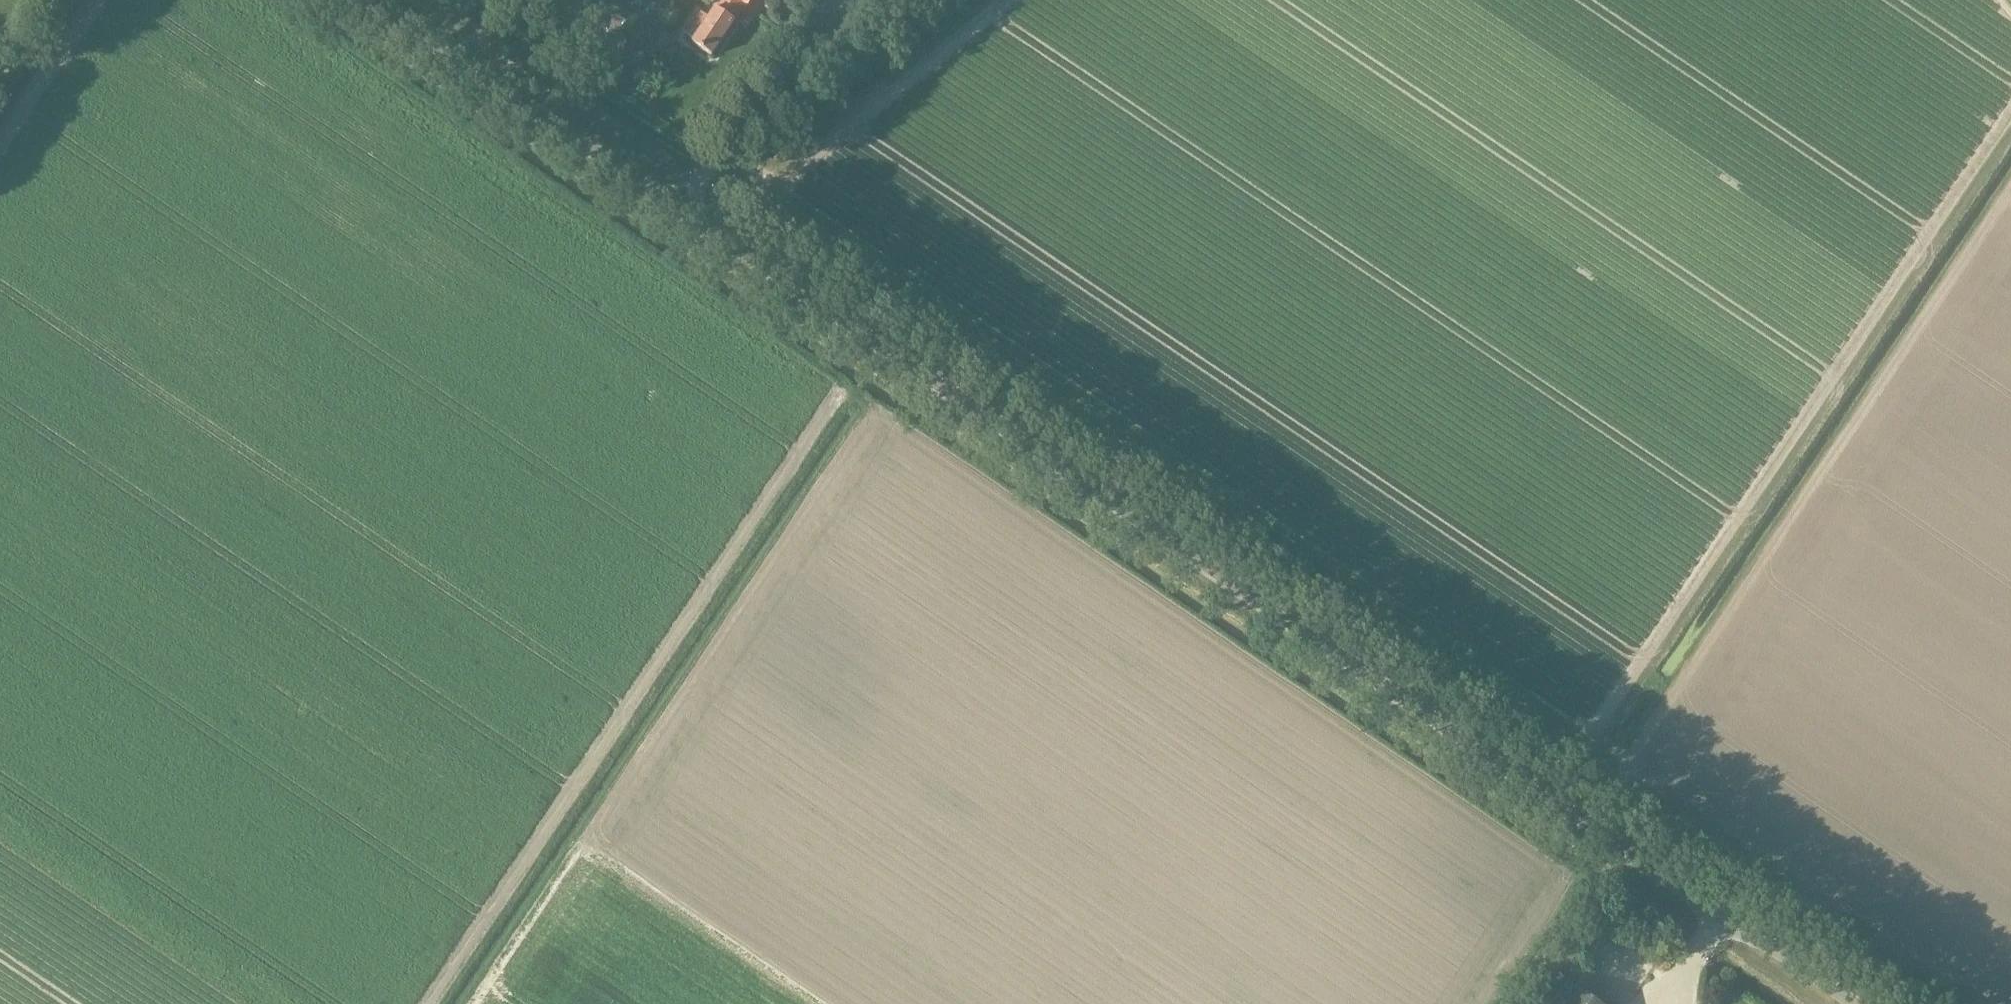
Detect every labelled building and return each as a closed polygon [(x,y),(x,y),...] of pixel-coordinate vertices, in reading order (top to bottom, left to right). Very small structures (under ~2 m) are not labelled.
[(750,0),(723,0),(717,9),(716,9),(693,43),(711,56),(735,21),(731,19),(742,3),(746,5),(750,0)] [(1553,1003),(1597,1003),(1567,984),(1553,1003)]
